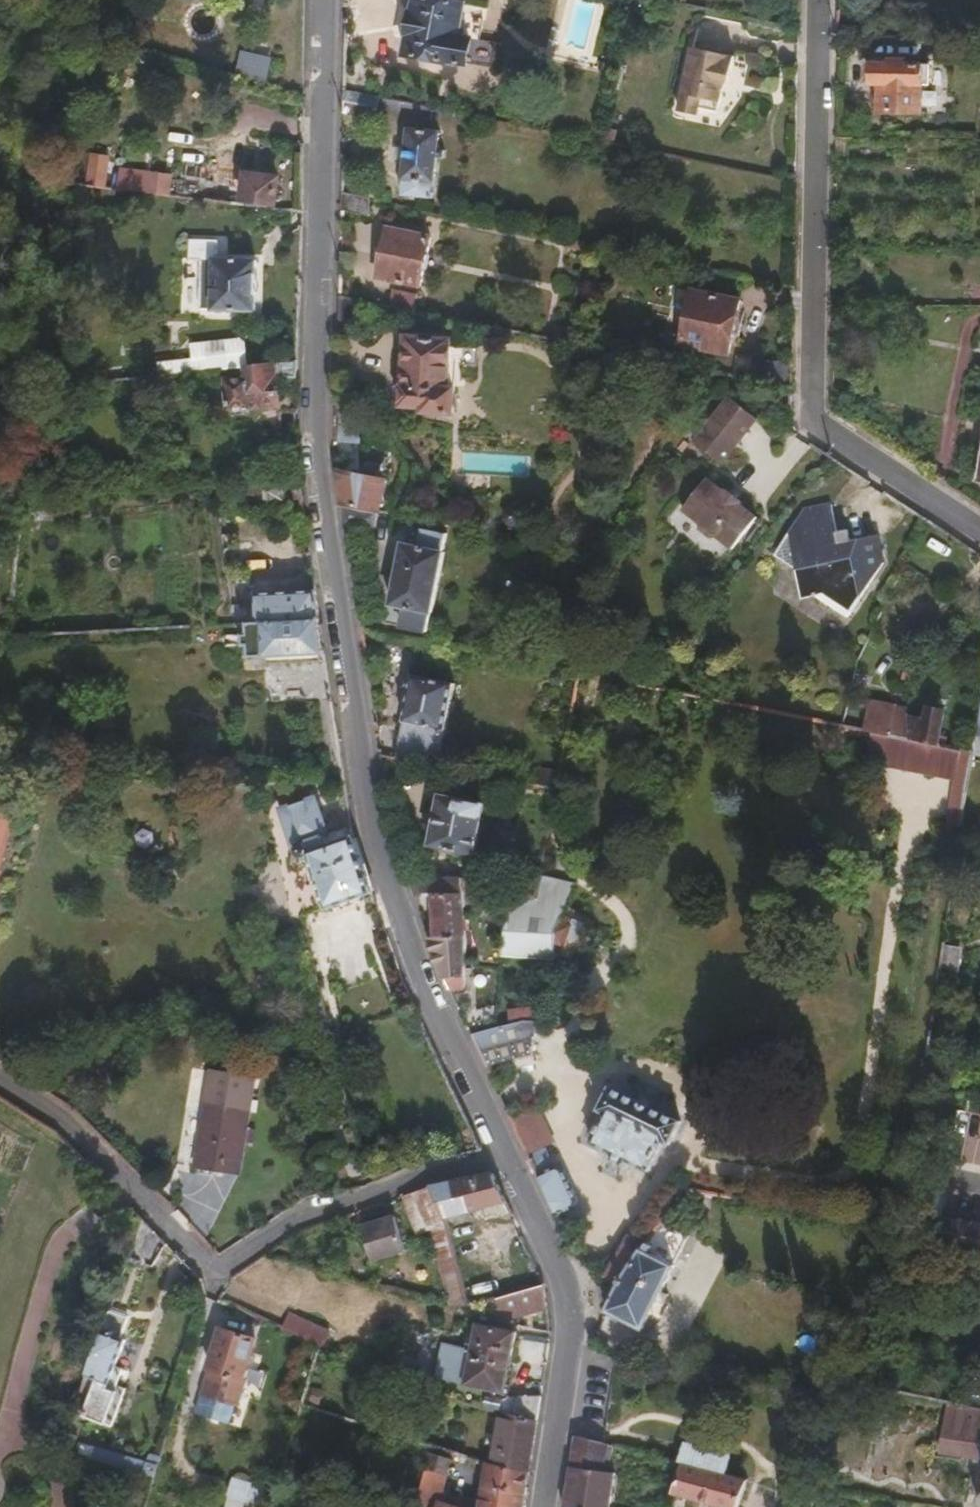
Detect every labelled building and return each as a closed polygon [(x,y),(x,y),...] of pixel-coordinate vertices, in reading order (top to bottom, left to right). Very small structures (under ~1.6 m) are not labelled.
[(463,9),(424,0),(414,0),(401,58),(455,71),(462,70),(468,45),(466,43),(457,40),(463,9)] [(195,33),(211,24),(201,8),(186,17),(195,33)] [(466,43),(473,12),(463,9),(457,40),(466,43)] [(717,114),(722,81),(728,82),(733,57),(689,49),(677,114),(696,118),(698,111),(717,114)] [(274,81),(275,57),(252,57),(252,81),(274,81)] [(920,113),(921,85),(926,84),(927,65),(904,65),(904,61),(890,61),(889,66),(872,66),(872,84),(880,85),(880,112),(920,113)] [(372,117),(377,99),(343,92),(342,116),(371,123),(372,117)] [(394,122),(397,103),(377,99),(372,117),(394,122)] [(405,124),(409,106),(397,103),(394,122),(405,124)] [(434,121),(436,111),(409,106),(405,124),(405,127),(432,133),(434,121)] [(444,163),(445,155),(438,154),(440,138),(407,133),(399,198),(432,201),(436,163),(444,163)] [(272,183),(242,180),(245,143),(206,139),(198,199),(270,209),(272,183)] [(97,187),(101,158),(84,156),(80,185),(97,187)] [(161,195),(163,177),(112,171),(110,188),(161,195)] [(361,219),(364,201),(339,196),(338,216),(345,216),(361,219)] [(416,289),(425,240),(383,232),(374,280),(416,289)] [(252,313),(253,262),(215,262),(215,243),(189,242),(188,262),(196,262),(195,310),(209,310),(209,312),(252,313)] [(586,254),(587,246),(565,242),(564,248),(586,254)] [(729,354),(740,301),(691,291),(679,344),(729,354)] [(382,315),(384,304),(370,300),(367,312),(382,315)] [(446,387),(446,359),(453,359),(459,359),(459,340),(447,340),(447,336),(403,337),(404,404),(425,405),(425,410),(453,410),(453,387),(446,387)] [(246,365),(244,342),(240,339),(190,345),(191,360),(157,364),(159,377),(245,366),(246,365)] [(790,388),(791,361),(761,356),(756,380),(790,388)] [(275,409),(272,381),(293,379),(293,359),(246,365),(245,366),(247,384),(225,387),(228,414),(275,409)] [(720,466),(756,422),(727,397),(691,442),(720,466)] [(380,511),(386,481),(338,471),(343,505),(380,511)] [(731,551),(756,519),(739,506),(740,504),(724,491),(722,494),(706,479),(680,511),(693,521),(693,528),(707,539),(715,539),(731,551)] [(253,502),(253,488),(225,491),(225,504),(253,502)] [(884,558),(878,533),(876,527),(851,533),(849,533),(846,524),(838,526),(832,501),(803,507),(776,552),(798,568),(805,596),(817,592),(846,609),(850,612),(884,558)] [(377,527),(380,511),(343,505),(346,521),(377,527)] [(436,615),(447,556),(444,553),(448,536),(420,531),(416,550),(403,548),(393,608),(406,610),(403,630),(430,635),(433,616),(436,615)] [(334,705),(316,595),(251,604),(253,616),(255,635),(246,636),(251,670),(263,669),(270,715),(334,705)] [(255,635),(253,616),(230,619),(232,637),(246,636),(255,635)] [(511,657),(512,647),(502,645),(500,655),(511,657)] [(441,768),(458,686),(414,677),(398,759),(441,768)] [(941,733),(945,708),(926,704),(924,715),(896,711),(897,702),(869,696),(863,727),(945,744),(946,735),(941,733)] [(556,791),(560,774),(541,770),(537,786),(556,791)] [(321,799),(316,786),(280,786),(288,810),(321,799)] [(374,896),(355,836),(351,810),(327,817),(321,799),(288,810),(303,860),(306,859),(308,856),(312,855),(315,856),(317,859),(318,862),(317,865),(315,867),(318,877),(259,898),(267,934),(307,926),(305,918),(374,896)] [(476,854),(482,804),(443,799),(435,848),(476,854)] [(318,862),(317,859),(315,856),(312,855),(308,856),(306,859),(307,865),(309,866),(315,867),(317,865),(318,862)] [(461,896),(460,877),(409,877),(415,898),(435,898),(461,896)] [(566,902),(569,883),(536,878),(531,898),(566,902)] [(464,936),(461,896),(435,898),(437,938),(464,936)] [(555,939),(559,918),(561,913),(566,902),(531,898),(513,896),(506,956),(551,959),(555,939)] [(566,940),(570,920),(559,918),(555,939),(566,940)] [(464,978),(464,936),(437,938),(430,938),(443,973),(445,978),(464,978)] [(325,1008),(322,995),(282,1003),(284,1017),(325,1008)] [(286,1025),(327,1016),(325,1008),(284,1017),(286,1025)] [(537,1057),(544,1032),(537,1017),(528,1017),(503,1024),(474,1033),(489,1066),(497,1064),(537,1057)] [(675,1145),(687,1123),(617,1086),(605,1109),(612,1111),(597,1141),(619,1154),(618,1160),(626,1165),(628,1166),(633,1161),(653,1170),(669,1142),(675,1145)] [(236,1139),(237,1123),(238,1105),(194,1103),(191,1169),(234,1171),(236,1139)] [(247,1139),(248,1124),(237,1123),(236,1139),(247,1139)] [(582,1200),(569,1167),(561,1164),(556,1163),(550,1149),(533,1155),(548,1188),(561,1215),(580,1207),(582,1200)] [(365,1168),(363,1158),(321,1166),(323,1177),(365,1168)] [(367,1178),(365,1168),(323,1177),(325,1188),(367,1178)] [(512,1203),(499,1174),(498,1173),(435,1187),(447,1222),(512,1203)] [(447,1222),(435,1187),(409,1196),(421,1234),(436,1229),(448,1225),(447,1222)] [(409,1251),(398,1217),(378,1222),(380,1228),(365,1232),(375,1262),(409,1251)] [(153,1268),(170,1242),(147,1219),(130,1263),(153,1268)] [(662,1299),(697,1236),(665,1219),(647,1245),(624,1283),(610,1310),(647,1327),(662,1299)] [(471,1299),(448,1225),(436,1229),(459,1301),(471,1299)] [(624,1283),(647,1245),(633,1237),(610,1274),(624,1283)] [(552,1310),(549,1285),(499,1299),(506,1322),(552,1310)] [(332,1325),(295,1310),(289,1326),(327,1340),(332,1325)] [(111,1385),(127,1342),(124,1340),(131,1321),(111,1312),(87,1376),(111,1385)] [(510,1394),(520,1333),(481,1326),(476,1350),(448,1345),(441,1382),(510,1394)] [(249,1379),(259,1339),(225,1328),(205,1392),(206,1395),(239,1405),(246,1380),(249,1379)] [(234,1423),(239,1405),(206,1395),(201,1413),(234,1423)] [(543,1422),(547,1398),(509,1398),(506,1412),(509,1413),(543,1422)] [(948,1401),(940,1451),(979,1458),(979,1407),(948,1401)] [(539,1446),(543,1422),(509,1413),(501,1435),(493,1462),(535,1471),(539,1446)] [(73,1452),(78,1436),(64,1431),(59,1447),(73,1452)] [(616,1470),(605,1468),(611,1442),(576,1433),(565,1506),(611,1506),(616,1470)] [(310,1469),(315,1450),(296,1443),(291,1462),(310,1469)] [(728,1472),(733,1455),(690,1444),(685,1461),(728,1472)] [(436,1496),(449,1452),(429,1445),(411,1501),(428,1506),(471,1506),(436,1496)] [(152,1464),(123,1454),(118,1467),(160,1481),(166,1456),(156,1453),(152,1464)] [(739,1506),(750,1478),(728,1472),(685,1461),(675,1490),(739,1506)] [(535,1471),(493,1462),(490,1462),(477,1506),(529,1506),(535,1471)] [(267,1501),(272,1483),(240,1474),(235,1492),(267,1501)] [(280,1504),(282,1496),(276,1495),(273,1502),(280,1504)]
